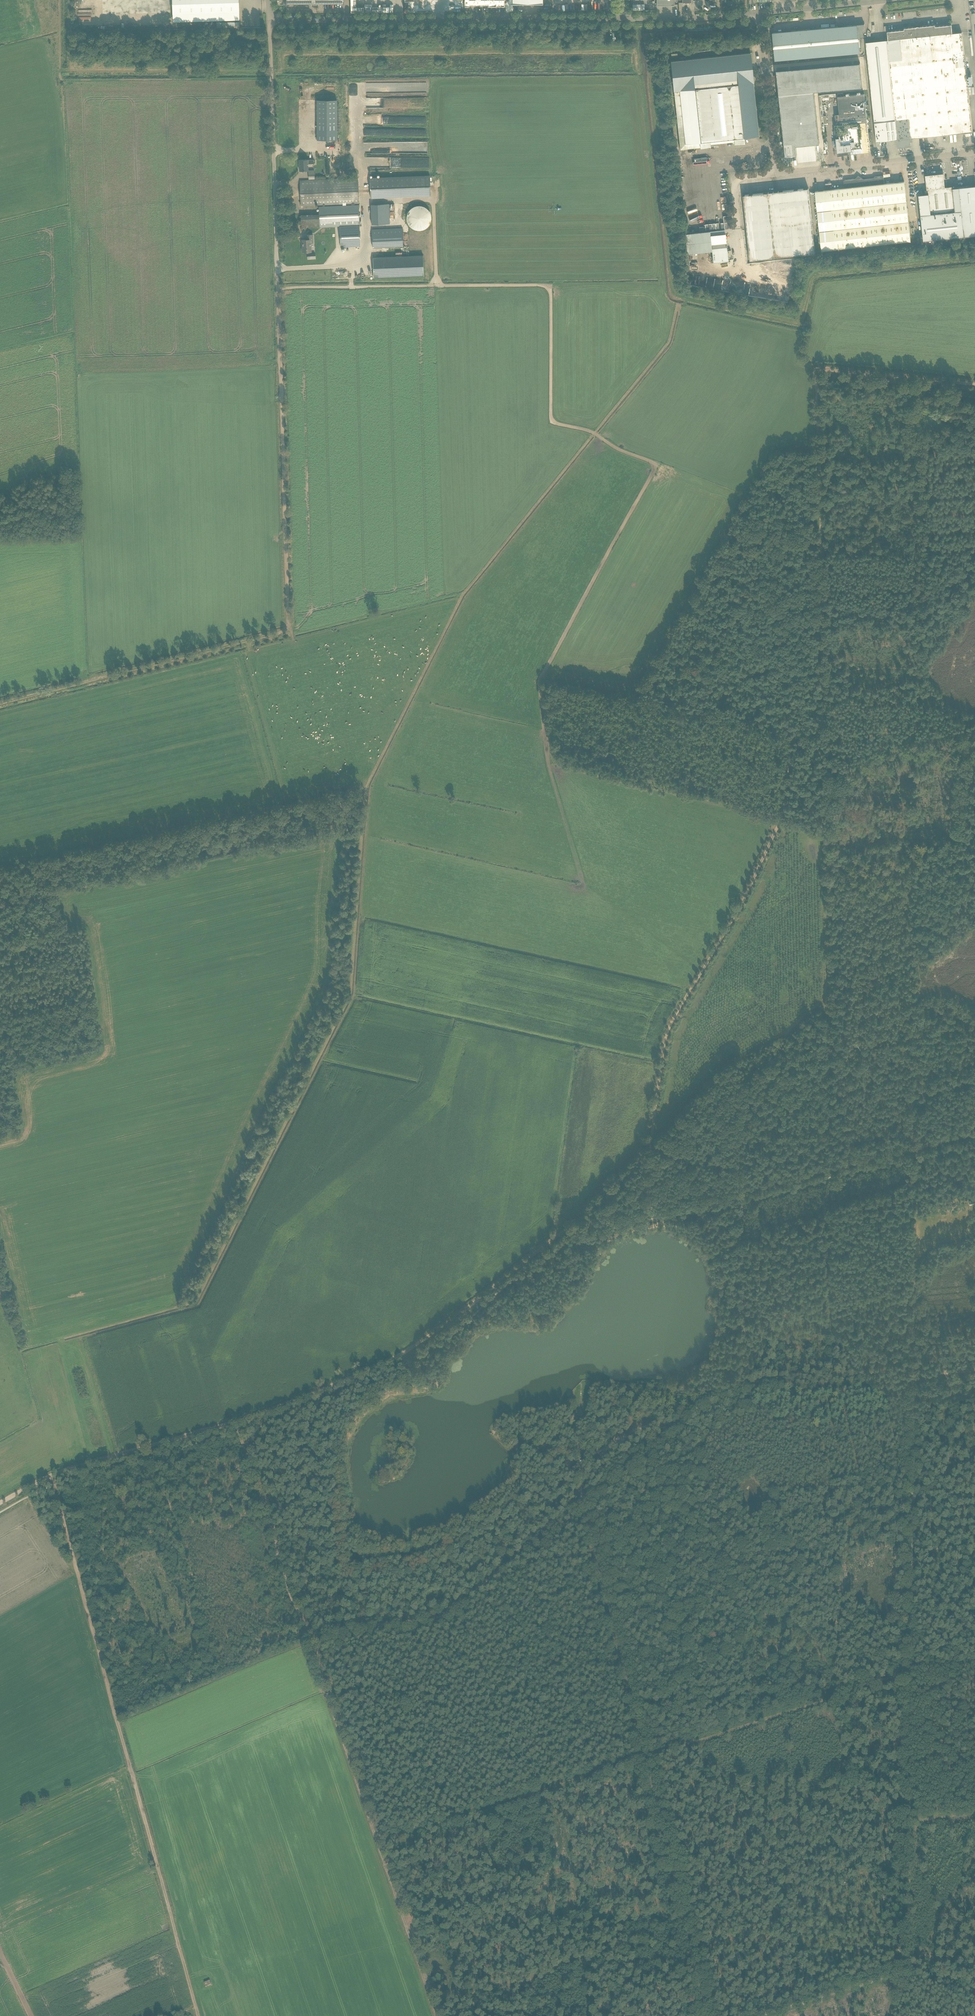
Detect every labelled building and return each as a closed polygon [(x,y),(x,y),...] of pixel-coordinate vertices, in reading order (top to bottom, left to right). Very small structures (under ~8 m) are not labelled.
[(173,13),(239,11),(239,0),(172,0),(173,13)] [(367,6),(367,0),(350,0),(350,11),(367,11),(367,6)] [(772,32),(775,60),(860,53),(858,39),(862,39),(864,24),(857,25),(772,32)] [(876,142),(887,141),(885,122),(895,121),(898,147),(910,145),(910,140),(912,140),(911,138),(972,132),(962,32),(952,33),(951,25),(935,27),(935,25),(904,28),(904,30),(887,32),(888,40),(866,42),(876,142)] [(759,136),(759,135),(753,83),(754,83),(750,53),(671,61),(674,91),(680,149),(700,147),(711,146),(710,144),(734,141),(734,144),(744,143),(744,137),(759,136)] [(860,63),(776,70),(777,72),(779,72),(786,144),(784,144),(785,156),(797,155),(796,146),(796,143),(815,141),(815,144),(819,143),(814,91),(862,87),(860,63)] [(845,121),(856,120),(867,119),(864,94),(837,97),(839,114),(836,115),(837,122),(845,121)] [(337,109),(317,109),(317,124),(337,124),(337,109)] [(870,152),(867,119),(856,120),(859,153),(870,152)] [(856,120),(845,121),(848,154),(859,153),(856,120)] [(845,121),(837,122),(837,125),(834,125),(836,142),(837,156),(843,155),(848,154),(845,121)] [(299,160),(299,171),(309,170),(309,164),(315,164),(315,159),(299,160)] [(919,195),(923,241),(964,236),(959,187),(953,188),(953,186),(944,187),(943,174),(926,176),(928,194),(919,195)] [(844,188),(815,191),(822,251),(911,241),(904,181),(884,183),(884,177),(882,176),(875,176),(873,178),(863,179),(860,177),(857,177),(855,179),(845,180),(844,181),(844,188)] [(305,180),(300,181),(301,205),(306,205),(359,203),(358,178),(305,180)] [(964,236),(974,235),(974,186),(959,187),(964,236)] [(743,195),(745,216),(750,260),(815,253),(808,188),(743,195)] [(371,204),(371,225),(390,224),(389,204),(371,204)] [(358,205),(319,207),(319,215),(320,227),(342,227),(343,247),(360,247),(358,205)] [(403,247),(402,228),(372,229),(372,248),(403,247)] [(725,233),(710,235),(712,251),(713,262),(720,261),(720,262),(728,260),(733,258),(731,250),(727,251),(725,233)] [(308,239),(307,239),(302,239),(302,252),(312,252),(312,242),(314,242),(314,234),(308,234),(308,239)] [(373,257),(374,278),(424,276),(423,255),(373,257)]
